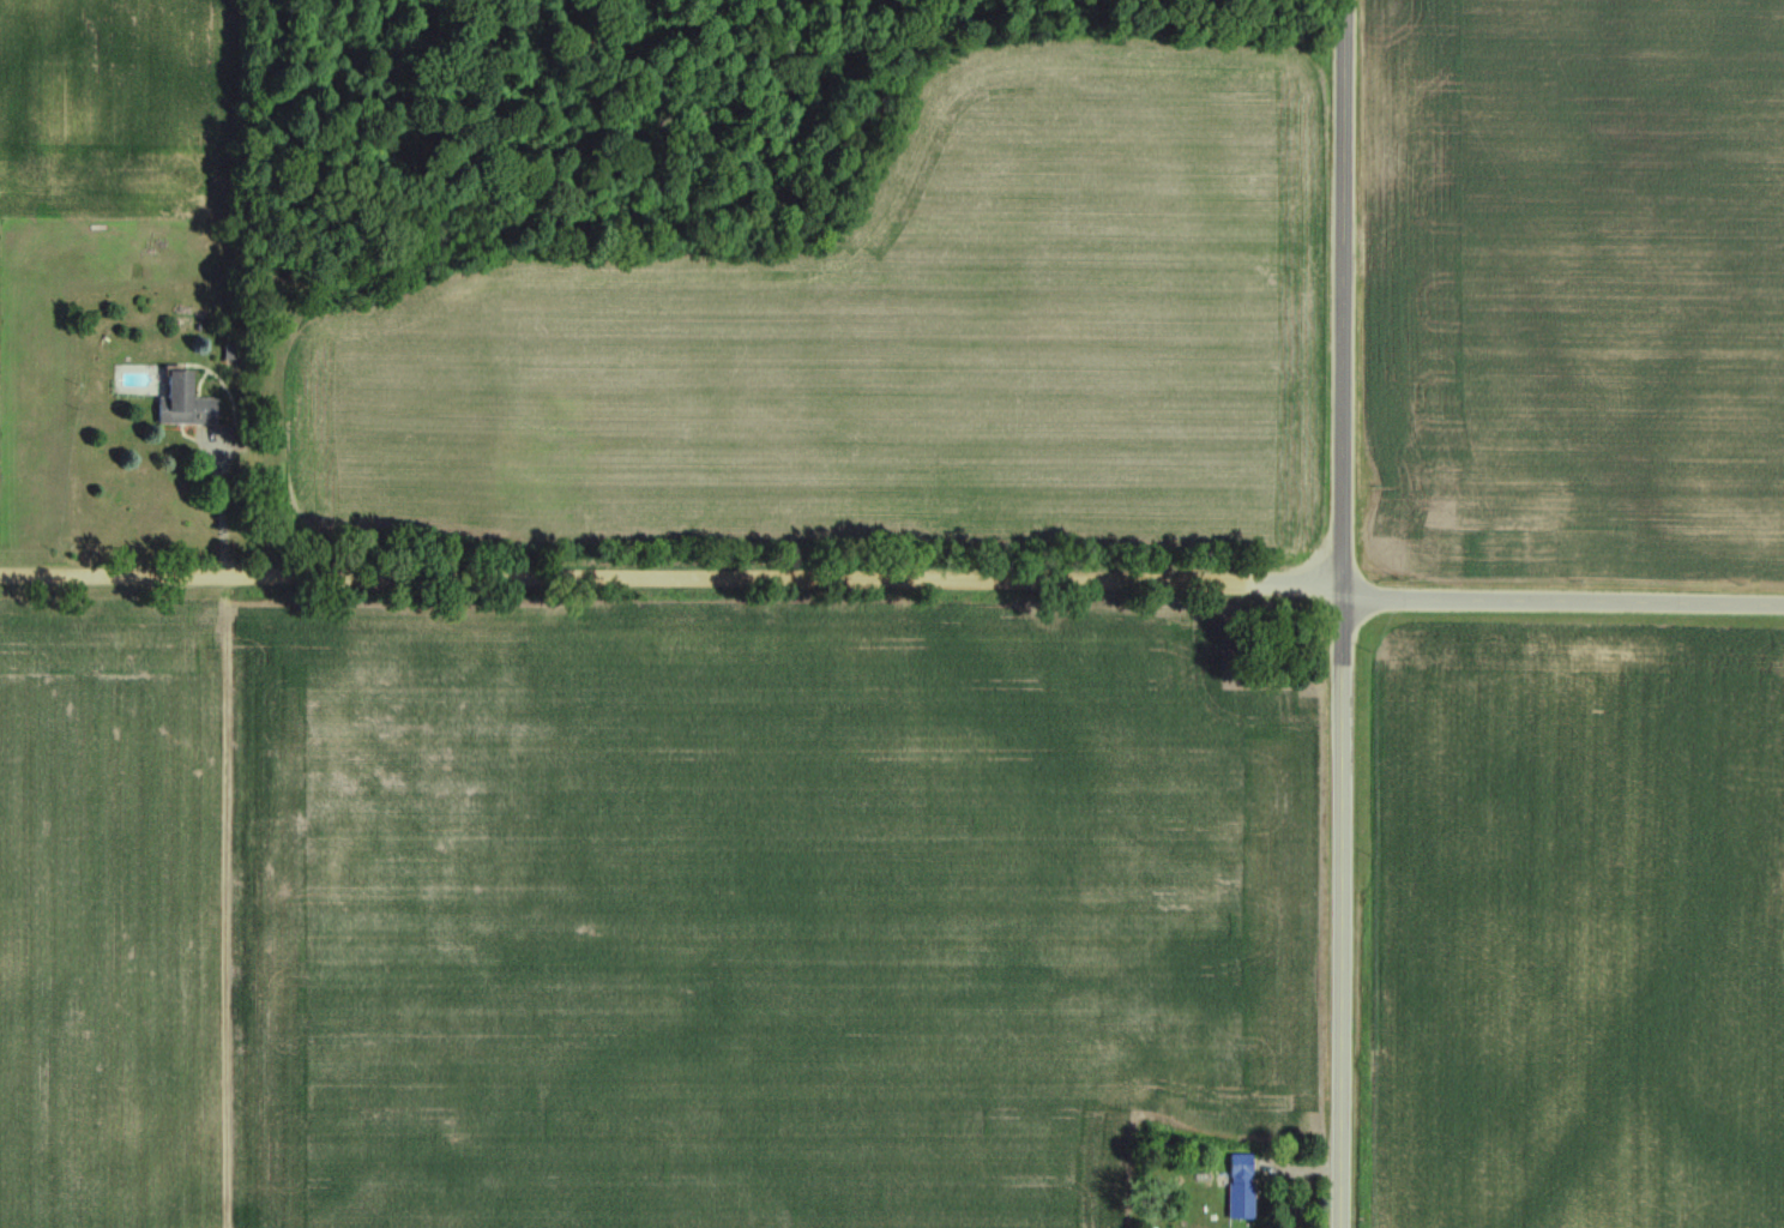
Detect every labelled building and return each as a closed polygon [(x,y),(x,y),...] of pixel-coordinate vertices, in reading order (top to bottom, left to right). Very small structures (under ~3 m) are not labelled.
[(216,425),(216,399),(191,399),(191,371),(168,371),(168,399),(160,399),(160,425),(216,425)] [(1252,1221),(1251,1155),(1227,1155),(1228,1221),(1252,1221)]
